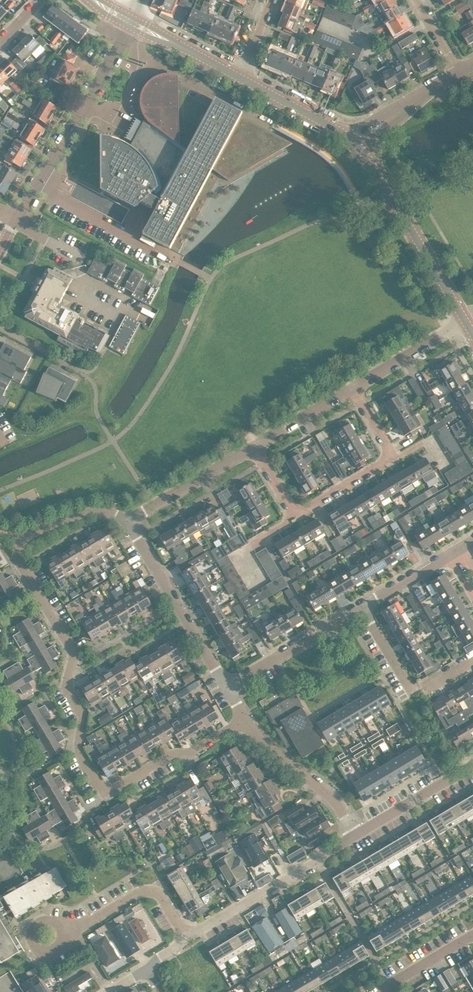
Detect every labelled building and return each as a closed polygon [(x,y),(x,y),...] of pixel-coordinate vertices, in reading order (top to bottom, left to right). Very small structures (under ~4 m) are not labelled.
[(155,5),(170,11),(174,0),(157,0),(155,5)] [(287,3),(302,9),(305,0),(289,0),(287,3)] [(383,14),(397,6),(393,0),(382,0),(377,3),(374,5),(373,3),(367,6),(370,10),(375,7),(376,10),(380,7),(383,14)] [(445,6),(449,4),(452,9),(461,4),(459,0),(442,0),(445,6)] [(472,0),(465,0),(471,10),(472,14),(472,2),(472,0)] [(193,9),(187,23),(198,28),(204,14),(206,9),(209,10),(209,9),(211,4),(206,2),(204,1),(200,12),(193,9)] [(308,27),(310,23),(305,20),(306,18),(299,15),(302,9),(287,3),(284,11),(285,11),(284,14),(282,14),(297,20),(304,23),(303,25),(308,27)] [(322,16),(328,18),(333,7),(327,4),(322,16)] [(52,24),(61,11),(53,5),(44,17),(52,24)] [(397,6),(383,14),(390,24),(404,16),(402,16),(400,13),(401,13),(397,6)] [(328,18),(334,20),(338,9),(333,7),(328,18)] [(211,10),(209,9),(209,10),(206,9),(204,14),(198,28),(203,30),(202,32),(208,34),(209,33),(215,18),(209,16),(211,10)] [(334,20),(339,23),(344,11),(338,9),(334,20)] [(471,10),(465,13),(470,22),(458,29),(467,45),(472,42),(472,14),(471,10)] [(70,18),(61,11),(52,24),(61,30),(70,18)] [(339,23),(345,25),(350,14),(344,11),(339,23)] [(304,23),(297,20),(282,14),(283,15),(282,18),(281,18),(278,26),(296,33),(298,27),(301,29),(303,25),(304,23)] [(355,16),(350,14),(345,25),(351,27),(355,16)] [(359,14),(355,16),(351,27),(356,29),(365,24),(359,14)] [(409,27),(405,20),(404,20),(402,17),(404,16),(390,24),(396,35),(409,27)] [(61,30),(58,33),(60,35),(62,36),(65,33),(70,36),(79,24),(70,18),(61,30)] [(215,18),(209,33),(220,37),(226,23),(215,18)] [(232,42),(237,28),(226,23),(220,37),(232,42)] [(78,43),(87,31),(79,24),(70,36),(78,43)] [(312,41),(317,44),(322,32),(316,30),(312,41)] [(287,41),(289,35),(280,32),(278,37),(287,41)] [(339,39),(322,32),(317,44),(335,51),(339,39)] [(401,48),(418,39),(415,32),(398,42),(401,48)] [(30,34),(21,43),(32,53),(40,45),(42,47),(47,43),(39,36),(35,40),(30,34)] [(362,49),(339,39),(335,51),(357,60),(362,49)] [(32,53),(21,43),(12,51),(17,56),(14,60),(22,69),(26,65),(23,62),(32,53)] [(411,68),(397,43),(391,46),(401,64),(396,67),(392,61),(389,62),(387,63),(399,83),(409,76),(406,71),(411,68)] [(427,70),(433,67),(432,65),(433,64),(424,48),(416,52),(416,51),(409,55),(413,61),(409,63),(413,69),(418,67),(421,72),(426,68),(427,70)] [(284,54),(273,49),(266,66),(274,69),(274,68),(278,69),(277,70),(278,70),(284,54)] [(72,78),(73,78),(78,69),(71,65),(75,58),(65,52),(60,59),(64,61),(53,80),(68,88),(68,87),(70,86),(72,84),(71,82),(72,80),(71,80),(72,78)] [(289,75),(295,59),(284,54),(278,70),(278,71),(278,70),(282,71),(281,72),(289,75)] [(43,64),(48,59),(45,56),(39,61),(43,64)] [(18,85),(14,81),(15,79),(11,75),(17,70),(19,72),(22,69),(14,60),(10,63),(5,58),(0,62),(0,63),(1,64),(0,65),(0,70),(8,78),(12,82),(10,84),(14,88),(18,85)] [(307,63),(295,59),(289,75),(296,78),(297,77),(300,79),(300,80),(307,63)] [(37,70),(43,64),(39,61),(34,67),(37,70)] [(311,84),(318,68),(307,63),(300,80),(301,79),(304,80),(304,81),(311,84)] [(386,73),(381,76),(373,63),(367,66),(376,81),(382,78),(388,89),(399,83),(387,63),(385,65),(383,66),(386,73)] [(332,67),(327,65),(325,71),(318,68),(311,84),(319,88),(319,87),(323,88),(322,89),(323,89),(329,73),(332,67)] [(371,85),(376,81),(367,66),(360,71),(364,77),(352,84),(363,104),(364,103),(366,105),(372,101),(371,99),(377,95),(371,85)] [(5,81),(8,86),(10,84),(12,82),(8,78),(0,70),(0,86),(5,81)] [(329,73),(323,89),(323,88),(327,90),(326,91),(334,94),(341,78),(329,73)] [(183,85),(178,82),(178,76),(176,75),(174,75),(172,74),(170,74),(168,74),(166,74),(164,74),(162,74),(160,75),(158,75),(156,76),(155,77),(153,78),(151,79),(150,80),(148,82),(147,83),(146,84),(145,86),(144,88),(143,89),(142,91),(141,93),(141,95),(140,97),(140,98),(140,100),(140,102),(140,104),(140,106),(140,108),(141,110),(141,112),(142,113),(143,115),(144,117),(145,118),(141,125),(140,125),(139,125),(138,125),(137,126),(136,126),(136,127),(136,128),(136,129),(136,130),(137,131),(137,132),(138,132),(130,146),(128,145),(125,144),(123,143),(121,141),(118,140),(115,139),(112,138),(109,138),(106,137),(103,137),(100,136),(101,190),(135,209),(141,203),(155,211),(142,234),(170,249),(212,169),(228,181),(283,148),(292,143),(240,116),(242,113),(215,98),(213,101),(183,85)] [(54,114),(57,109),(56,109),(57,107),(54,106),(56,102),(44,95),(42,98),(41,98),(38,103),(34,100),(32,104),(51,116),(53,113),(54,114)] [(9,106),(3,99),(0,102),(0,106),(5,112),(9,106)] [(21,103),(34,110),(31,115),(46,124),(47,123),(48,124),(51,119),(50,119),(51,116),(32,104),(24,99),(21,103)] [(26,124),(17,119),(17,118),(8,112),(5,116),(15,122),(14,122),(19,125),(19,126),(23,128),(39,137),(40,134),(41,135),(44,131),(43,130),(44,129),(28,119),(26,124)] [(39,137),(23,128),(19,126),(19,125),(14,122),(15,122),(5,116),(1,124),(10,130),(12,126),(21,132),(18,137),(33,146),(34,145),(35,145),(38,141),(37,140),(39,137)] [(26,159),(31,150),(15,141),(12,146),(3,140),(1,144),(26,159)] [(26,159),(1,144),(0,145),(0,151),(7,155),(3,160),(11,165),(13,162),(20,167),(26,159)] [(10,185),(16,174),(3,166),(0,171),(0,178),(10,185)] [(0,178),(0,192),(4,195),(10,185),(0,178)] [(112,267),(95,258),(87,272),(106,282),(108,279),(115,283),(114,286),(123,292),(125,288),(133,292),(131,296),(150,306),(160,287),(142,278),(144,274),(134,269),(132,272),(124,268),(126,265),(116,260),(112,267)] [(249,269),(254,280),(266,275),(261,264),(249,269)] [(381,282),(388,278),(380,264),(373,268),(381,282)] [(89,348),(98,353),(108,335),(76,318),(78,314),(59,304),(72,279),(54,269),(52,272),(48,270),(43,279),(39,278),(32,291),(35,293),(25,313),(26,316),(60,334),(58,339),(85,353),(89,348)] [(390,299),(400,293),(392,279),(382,285),(390,299)] [(407,315),(412,309),(398,296),(393,302),(407,315)] [(129,317),(130,316),(125,314),(125,315),(129,317),(127,319),(124,318),(127,320),(124,325),(121,323),(108,347),(124,355),(141,322),(140,322),(138,325),(128,320),(129,317)] [(359,342),(387,332),(384,326),(357,336),(359,342)] [(334,357),(358,345),(355,339),(331,351),(334,357)] [(4,343),(0,350),(0,404),(1,404),(5,397),(2,396),(11,379),(20,384),(26,371),(24,370),(31,357),(4,343)] [(454,361),(453,362),(447,365),(444,360),(436,365),(446,380),(459,373),(456,369),(458,368),(454,361)] [(76,381),(50,367),(46,374),(44,373),(34,394),(55,404),(57,401),(65,405),(65,404),(75,381),(76,381)] [(448,385),(452,391),(465,383),(459,373),(446,380),(442,383),(444,387),(448,385)] [(418,397),(424,394),(413,377),(408,380),(418,397)] [(426,392),(431,389),(425,378),(420,382),(426,392)] [(458,401),(471,394),(465,383),(452,391),(448,393),(454,404),(458,401)] [(392,398),(400,394),(396,388),(388,393),(392,398)] [(388,409),(391,414),(408,403),(402,392),(400,394),(392,398),(384,403),(384,404),(383,404),(386,410),(388,409)] [(422,403),(427,400),(424,394),(418,397),(422,403)] [(432,403),(438,399),(434,394),(429,397),(432,403)] [(471,394),(458,401),(464,412),(472,407),(472,397),(471,394)] [(435,408),(441,405),(438,399),(432,403),(435,408)] [(391,414),(397,425),(410,417),(415,414),(408,403),(391,414)] [(470,422),(472,421),(472,407),(464,412),(470,422)] [(447,422),(452,419),(449,413),(444,416),(445,418),(447,422)] [(410,417),(397,425),(404,436),(410,432),(411,434),(418,430),(413,422),(417,419),(415,414),(410,417)] [(175,416),(163,425),(168,431),(180,422),(175,416)] [(445,425),(442,419),(428,427),(431,433),(435,431),(445,425)] [(342,442),(356,435),(349,424),(348,424),(347,422),(340,426),(342,428),(336,432),(342,442)] [(453,432),(459,429),(455,424),(450,427),(453,432)] [(435,431),(438,436),(448,430),(445,425),(435,431)] [(457,438),(462,435),(459,429),(453,432),(457,438)] [(438,436),(441,441),(451,435),(448,430),(438,436)] [(349,453),(362,445),(356,435),(342,442),(337,445),(344,456),(349,453)] [(441,441),(444,446),(454,440),(451,435),(441,441)] [(325,453),(331,449),(324,438),(319,442),(325,453)] [(444,446),(447,451),(457,445),(454,440),(444,446)] [(317,457),(323,454),(316,443),(311,446),(317,457)] [(466,453),(471,450),(468,444),(462,447),(466,453)] [(368,456),(370,455),(366,449),(365,450),(362,445),(349,453),(344,456),(332,463),(338,474),(344,471),(340,465),(352,458),(357,468),(364,463),(362,460),(368,456)] [(447,451),(450,456),(460,450),(457,445),(447,451)] [(329,458),(334,455),(331,449),(325,453),(329,458)] [(450,456),(453,461),(463,455),(460,450),(450,456)] [(292,472),(306,464),(299,453),(286,461),(292,472)] [(463,455),(453,461),(456,466),(466,460),(463,455)] [(425,458),(415,464),(423,477),(433,471),(425,458)] [(324,468),(329,465),(326,459),(320,463),(324,468)] [(466,460),(456,466),(450,470),(456,480),(472,470),(466,460)] [(312,475),(306,464),(292,472),(299,483),(312,475)] [(412,483),(423,477),(415,464),(404,470),(412,483)] [(336,476),(329,465),(324,468),(312,475),(299,483),(305,494),(318,486),(315,480),(327,473),(330,479),(336,476)] [(404,470),(393,477),(401,490),(412,483),(404,470)] [(456,480),(450,470),(444,473),(450,484),(456,480)] [(393,477),(382,483),(390,496),(401,490),(393,477)] [(458,490),(463,487),(460,481),(455,485),(458,490)] [(216,493),(220,500),(227,511),(232,508),(233,508),(239,505),(257,494),(250,483),(244,486),(243,484),(236,488),(238,490),(237,490),(241,497),(230,504),(222,490),(216,493)] [(382,483),(372,489),(380,503),(390,496),(382,483)] [(452,493),(458,490),(455,485),(449,488),(452,493)] [(432,494),(438,491),(435,486),(429,489),(432,494)] [(372,489),(361,496),(369,509),(380,503),(372,489)] [(424,492),(418,495),(422,501),(427,497),(432,494),(429,489),(424,492)] [(443,499),(448,496),(444,491),(439,494),(434,497),(437,502),(443,499)] [(263,504),(257,494),(239,505),(241,509),(246,506),(250,512),(263,504)] [(416,504),(422,501),(418,495),(413,499),(416,504)] [(361,496),(350,502),(358,515),(369,509),(361,496)] [(432,506),(437,502),(434,497),(428,500),(432,506)] [(350,502),(340,508),(347,522),(358,515),(350,502)] [(213,529),(218,527),(215,521),(221,518),(213,505),(212,505),(211,503),(205,507),(206,509),(202,511),(210,524),(213,529)] [(253,516),(256,522),(253,524),(256,529),(267,523),(264,518),(269,515),(263,504),(250,512),(239,519),(242,524),(249,520),(248,519),(253,516)] [(400,513),(406,510),(403,505),(397,508),(400,513)] [(472,519),(472,515),(467,505),(457,511),(464,524),(472,519)] [(416,515),(422,511),(419,506),(413,509),(416,515)] [(231,524),(236,520),(232,515),(235,513),(233,508),(232,508),(227,511),(229,515),(226,516),(231,524)] [(347,522),(340,508),(329,515),(337,528),(339,533),(350,526),(347,522)] [(395,517),(400,513),(397,508),(392,511),(395,517)] [(213,529),(210,524),(202,511),(201,509),(195,513),(196,515),(192,517),(199,530),(202,534),(205,532),(207,533),(213,529)] [(411,518),(416,515),(413,509),(408,513),(411,518)] [(444,514),(446,518),(454,531),(464,524),(457,511),(450,515),(448,512),(444,514)] [(433,520),(436,524),(443,537),(454,531),(446,518),(444,514),(433,520)] [(189,537),(191,540),(195,538),(193,534),(199,530),(192,517),(191,516),(184,520),(185,521),(181,524),(189,537)] [(232,538),(237,535),(233,527),(231,524),(226,516),(221,520),(232,538)] [(404,530),(410,527),(403,516),(398,520),(404,530)] [(379,526),(384,523),(381,518),(376,521),(379,526)] [(314,538),(325,532),(317,519),(307,525),(314,538)] [(373,530),(379,526),(376,521),(370,524),(373,530)] [(181,524),(171,530),(178,543),(182,549),(186,546),(183,540),(189,537),(181,524)] [(436,524),(425,530),(433,543),(443,537),(436,524)] [(296,531),(304,544),(314,538),(307,525),(296,531)] [(382,535),(388,532),(385,526),(379,530),(382,535)] [(390,546),(398,559),(413,550),(399,527),(395,529),(393,540),(395,543),(390,546)] [(95,533),(106,552),(112,549),(116,556),(121,553),(106,528),(100,532),(99,530),(95,533)] [(178,543),(171,530),(159,537),(160,537),(157,539),(162,545),(164,544),(167,549),(172,547),(178,558),(174,560),(177,565),(188,559),(182,549),(178,543)] [(358,539),(364,536),(360,530),(355,533),(358,539)] [(369,535),(372,541),(382,535),(379,530),(369,535)] [(423,549),(433,543),(425,530),(415,536),(423,549)] [(286,538),(293,551),(304,544),(296,531),(286,538)] [(242,532),(237,535),(243,545),(248,542),(242,532)] [(86,540),(101,565),(105,562),(101,555),(106,552),(95,533),(90,535),(91,537),(86,540)] [(352,542),(358,539),(355,533),(349,537),(352,542)] [(238,548),(243,545),(237,535),(232,538),(238,548)] [(342,549),(347,545),(341,535),(335,538),(342,549)] [(366,544),(372,541),(369,535),(363,539),(366,544)] [(232,538),(227,540),(233,551),(238,548),(232,538)] [(283,557),(293,551),(286,538),(275,544),(283,557)] [(337,552),(342,549),(335,538),(330,541),(337,552)] [(75,544),(87,564),(93,560),(97,567),(101,565),(86,540),(81,543),(80,541),(75,544)] [(222,557),(227,555),(233,551),(227,540),(222,544),(216,547),(222,557)] [(72,549),(67,552),(81,576),(85,574),(81,567),(87,564),(75,544),(71,547),(72,549)] [(198,553),(204,550),(200,545),(195,548),(198,553)] [(351,553),(357,550),(353,545),(348,548),(351,553)] [(398,559),(390,546),(379,552),(387,566),(398,559)] [(216,561),(222,557),(216,547),(210,550),(216,561)] [(258,558),(268,552),(265,547),(255,554),(258,558)] [(193,556),(198,553),(195,548),(190,551),(193,556)] [(346,557),(351,553),(348,548),(342,551),(346,557)] [(326,558),(332,555),(328,549),(323,553),(326,558)] [(181,573),(188,584),(201,576),(194,566),(210,556),(207,551),(178,568),(181,573)] [(56,556),(67,575),(73,572),(77,579),(81,576),(67,552),(61,555),(60,553),(56,556)] [(258,558),(260,563),(271,557),(268,552),(258,558)] [(387,566),(379,552),(369,559),(377,572),(387,566)] [(230,560),(227,555),(222,557),(216,561),(219,566),(230,560)] [(47,564),(61,588),(66,586),(62,579),(67,575),(56,556),(51,558),(52,560),(47,564)] [(316,564),(321,561),(318,556),(313,559),(316,564)] [(273,561),(271,557),(260,563),(263,567),(273,561)] [(330,566),(336,562),(333,557),(327,560),(330,566)] [(285,572),(290,568),(284,558),(279,562),(285,572)] [(310,568),(316,564),(313,559),(307,562),(310,568)] [(358,565),(366,578),(377,572),(369,559),(358,565)] [(233,564),(230,560),(219,566),(222,570),(233,564)] [(325,569),(330,566),(327,560),(322,564),(325,569)] [(120,572),(129,566),(126,561),(116,567),(120,572)] [(263,567),(266,572),(276,565),(273,561),(263,567)] [(235,569),(233,564),(222,570),(225,575),(235,569)] [(268,576),(279,570),(276,565),(266,572),(268,576)] [(348,571),(356,584),(366,578),(358,565),(348,571)] [(123,577),(132,571),(129,566),(120,572),(123,577)] [(298,566),(288,572),(292,578),(302,572),(298,566)] [(214,575),(220,572),(216,567),(211,570),(214,575)] [(238,574),(235,569),(225,575),(228,580),(238,574)] [(310,578),(315,575),(312,569),(307,573),(310,578)] [(268,576),(271,581),(282,575),(279,570),(268,576)] [(0,571),(0,588),(15,580),(12,575),(5,579),(0,571)] [(345,591),(356,584),(348,571),(337,577),(345,591)] [(241,579),(238,574),(228,580),(229,581),(231,585),(241,579)] [(431,582),(437,592),(450,584),(444,574),(431,582)] [(288,585),(282,575),(271,581),(265,585),(271,595),(288,585)] [(201,576),(188,584),(194,594),(207,586),(201,576)] [(335,597),(345,591),(337,577),(327,584),(335,597)] [(141,587),(145,584),(141,578),(137,580),(132,582),(136,589),(131,592),(142,612),(147,609),(146,607),(151,604),(141,587)] [(244,584),(241,579),(231,585),(232,586),(234,590),(244,584)] [(18,585),(15,580),(0,588),(0,597),(4,603),(15,596),(11,589),(18,585)] [(298,594),(303,590),(297,580),(291,583),(298,594)] [(232,586),(231,585),(229,581),(223,584),(226,589),(232,586)] [(247,589),(244,584),(234,590),(235,591),(237,595),(247,589)] [(324,603),(335,597),(327,584),(316,590),(324,603)] [(437,592),(443,602),(456,595),(450,584),(437,592)] [(265,585),(260,588),(266,598),(267,597),(271,595),(265,585)] [(211,593),(207,586),(194,594),(200,605),(213,597),(218,595),(215,590),(211,593)] [(230,595),(232,593),(235,591),(234,590),(232,586),(226,589),(230,595)] [(261,601),(266,598),(260,588),(255,591),(261,601)] [(302,621),(297,612),(302,609),(289,588),(284,591),(294,608),(284,614),(291,627),(302,621)] [(117,601),(111,604),(123,624),(127,621),(126,619),(131,616),(117,591),(115,589),(111,591),(117,601)] [(121,589),(117,591),(131,616),(137,613),(138,615),(142,612),(131,592),(125,596),(121,589)] [(250,594),(247,589),(237,595),(240,600),(250,594)] [(420,602),(426,599),(419,589),(414,592),(420,602)] [(314,609),(324,603),(316,590),(306,596),(314,609)] [(250,594),(240,600),(246,610),(261,601),(255,591),(250,594)] [(412,607),(417,604),(411,593),(406,597),(412,607)] [(463,605),(456,595),(443,602),(450,613),(463,605)] [(97,603),(112,628),(117,624),(118,626),(123,624),(111,604),(105,608),(99,596),(95,598),(97,603)] [(213,597),(200,605),(206,615),(219,607),(213,597)] [(265,606),(270,603),(267,597),(266,598),(261,601),(265,606)] [(92,616),(103,635),(108,633),(106,631),(112,628),(97,603),(94,605),(98,612),(92,616)] [(381,611),(387,622),(400,614),(394,603),(381,611)] [(236,612),(242,609),(238,604),(233,607),(236,612)] [(415,612),(421,609),(417,604),(412,607),(415,612)] [(426,613),(432,609),(429,604),(423,607),(426,613)] [(450,613),(456,623),(469,616),(463,605),(450,613)] [(226,618),(219,607),(206,615),(213,626),(226,618)] [(239,617),(245,614),(242,609),(236,612),(239,617)] [(429,618),(435,615),(432,609),(426,613),(429,618)] [(97,636),(99,638),(103,635),(92,616),(86,619),(82,612),(73,617),(78,624),(81,622),(92,639),(97,636)] [(281,634),(291,627),(284,614),(273,620),(273,621),(281,634)] [(400,614),(387,622),(393,632),(406,624),(400,614)] [(258,618),(253,621),(263,638),(268,636),(270,640),(281,634),(273,621),(273,620),(271,616),(267,619),(269,623),(263,627),(258,618)] [(462,634),(472,627),(472,623),(469,616),(456,623),(462,634)] [(32,625),(28,618),(17,625),(20,631),(13,636),(16,642),(42,626),(39,621),(32,625)] [(213,626),(219,636),(232,628),(232,629),(237,626),(235,622),(230,625),(226,618),(213,626)] [(424,628),(430,624),(427,619),(421,622),(424,628)] [(393,632),(400,643),(413,635),(406,624),(393,632)] [(427,633),(433,630),(430,624),(424,628),(427,633)] [(249,634),(255,631),(251,625),(246,628),(249,633),(249,634)] [(439,633),(444,630),(441,625),(436,628),(439,633)] [(28,643),(32,650),(38,647),(36,644),(41,640),(38,635),(45,631),(42,626),(16,642),(20,647),(28,643)] [(238,639),(243,636),(237,626),(232,629),(232,628),(219,636),(225,647),(238,639)] [(462,634),(468,644),(463,647),(466,653),(472,648),(472,627),(462,634)] [(442,639),(447,635),(444,630),(439,633),(442,639)] [(238,639),(225,647),(232,658),(234,660),(240,656),(239,654),(245,650),(241,644),(251,637),(255,644),(261,641),(255,631),(249,634),(249,633),(243,636),(238,639)] [(400,643),(406,653),(419,645),(413,635),(400,643)] [(38,647),(32,650),(35,655),(27,659),(30,665),(56,650),(53,645),(46,649),(41,640),(36,644),(38,647)] [(437,649),(442,645),(439,640),(433,643),(437,649)] [(448,649),(454,646),(450,641),(445,644),(448,649)] [(188,666),(174,642),(168,645),(167,643),(162,646),(174,666),(180,662),(184,669),(188,666)] [(412,663),(425,656),(425,655),(419,645),(406,653),(412,663)] [(168,678),(172,676),(168,669),(174,666),(162,646),(158,649),(159,650),(154,654),(168,678)] [(56,650),(30,665),(34,671),(42,667),(45,673),(57,666),(53,659),(59,655),(56,650)] [(455,650),(450,653),(454,659),(459,656),(455,650)] [(168,678),(154,654),(149,657),(147,655),(143,658),(154,677),(160,674),(164,681),(168,678)] [(418,674),(423,671),(426,676),(441,668),(437,662),(434,664),(428,654),(425,655),(425,656),(412,663),(418,674)] [(135,665),(130,658),(125,662),(124,660),(119,662),(131,682),(136,678),(140,685),(141,685),(145,691),(148,689),(144,683),(145,683),(135,665)] [(148,690),(153,687),(149,680),(154,677),(143,658),(138,660),(140,662),(135,665),(145,683),(144,683),(148,689),(148,690)] [(23,670),(18,662),(13,665),(28,691),(33,688),(29,681),(35,678),(31,673),(34,671),(30,665),(23,670)] [(125,695),(129,692),(125,685),(131,682),(119,662),(115,665),(116,667),(111,670),(125,695)] [(19,687),(23,694),(28,691),(13,665),(3,671),(8,679),(4,681),(3,681),(10,693),(19,687)] [(125,695),(111,670),(105,673),(104,671),(100,674),(111,694),(117,690),(123,701),(127,698),(125,695)] [(109,712),(113,709),(106,697),(111,694),(100,674),(95,677),(96,679),(91,682),(106,706),(109,712)] [(189,682),(185,675),(181,677),(186,684),(188,683),(189,682)] [(467,681),(468,683),(462,686),(472,704),(472,677),(467,681)] [(97,702),(101,709),(106,706),(91,682),(86,685),(84,683),(80,686),(91,706),(97,702)] [(370,692),(381,709),(390,703),(380,686),(370,692)] [(455,688),(446,693),(454,708),(459,705),(458,703),(463,700),(468,708),(465,709),(469,715),(472,713),(472,704),(462,686),(457,689),(455,688)] [(166,696),(163,691),(153,697),(157,703),(164,698),(166,696)] [(372,714),(381,709),(370,692),(362,697),(372,714)] [(198,706),(210,725),(214,723),(213,721),(219,717),(204,693),(200,696),(204,703),(198,706)] [(454,708),(446,693),(436,699),(437,701),(431,705),(445,729),(453,724),(450,719),(448,720),(443,712),(448,709),(449,711),(454,708)] [(170,704),(178,700),(174,694),(167,698),(170,704)] [(295,694),(282,701),(265,712),(286,747),(293,743),(302,758),(324,745),(302,708),(303,707),(295,694)] [(362,697),(353,702),(363,719),(372,714),(362,697)] [(262,706),(268,703),(265,698),(259,701),(262,706)] [(26,715),(18,719),(22,725),(48,710),(45,705),(38,709),(34,702),(22,708),(26,715)] [(204,726),(205,728),(210,725),(198,706),(192,709),(188,702),(184,705),(188,712),(199,729),(204,726)] [(355,725),(363,719),(353,702),(344,707),(355,725)] [(135,715),(142,711),(139,706),(132,710),(135,715)] [(179,718),(173,721),(165,707),(161,710),(165,717),(175,734),(179,741),(184,738),(186,740),(190,737),(179,718)] [(344,707),(335,713),(346,730),(355,725),(344,707)] [(465,709),(458,714),(472,738),(472,723),(471,724),(467,716),(469,715),(465,709)] [(41,728),(47,724),(44,719),(51,715),(48,710),(22,725),(25,731),(33,727),(38,734),(43,731),(41,728)] [(155,723),(166,742),(171,739),(170,737),(175,734),(165,717),(161,710),(157,712),(161,719),(155,723)] [(110,712),(98,718),(101,724),(112,718),(110,712)] [(188,712),(179,718),(190,737),(195,734),(194,732),(199,729),(188,712)] [(335,713),(327,718),(337,735),(346,730),(335,713)] [(472,738),(458,714),(450,719),(453,724),(456,723),(460,731),(455,734),(454,732),(449,735),(458,749),(468,743),(467,742),(472,738)] [(327,718),(317,723),(328,741),(337,735),(327,718)] [(147,754),(151,751),(150,749),(155,746),(145,728),(141,721),(137,724),(141,731),(135,734),(147,754)] [(155,723),(145,728),(155,746),(161,743),(162,745),(166,742),(155,723)] [(52,733),(47,724),(41,728),(43,731),(38,734),(40,738),(32,743),(36,749),(62,734),(59,729),(52,733)] [(136,758),(141,754),(142,756),(147,754),(135,734),(130,738),(126,731),(121,733),(136,758)] [(94,732),(86,737),(89,743),(98,738),(94,732)] [(121,733),(117,736),(121,743),(116,746),(127,765),(132,763),(131,761),(136,758),(121,733)] [(58,743),(65,739),(62,734),(36,749),(40,755),(47,750),(51,756),(62,750),(58,743)] [(116,746),(110,749),(106,742),(102,745),(116,769),(122,766),(123,768),(127,765),(116,746)] [(96,758),(107,777),(112,774),(111,772),(116,769),(102,745),(98,747),(102,754),(96,758)] [(416,746),(406,752),(417,769),(426,764),(416,746)] [(221,761),(225,767),(244,755),(241,751),(239,752),(236,747),(212,761),(214,765),(221,761)] [(406,752),(398,757),(408,774),(417,769),(406,752)] [(226,774),(229,778),(248,766),(245,761),(247,760),(244,755),(225,767),(228,773),(226,774)] [(398,757),(389,762),(399,780),(408,774),(398,757)] [(389,762),(380,767),(391,785),(399,780),(389,762)] [(253,763),(248,766),(229,778),(231,782),(238,778),(241,784),(261,772),(258,767),(256,769),(253,763)] [(391,785),(380,767),(371,773),(382,790),(391,785)] [(41,785),(33,789),(37,795),(63,780),(60,775),(53,779),(49,772),(37,778),(41,785)] [(241,798),(246,795),(246,794),(265,783),(262,778),(264,776),(261,772),(241,784),(245,789),(238,793),(241,798)] [(371,773),(363,778),(373,795),(382,790),(371,773)] [(363,778),(354,783),(364,801),(373,795),(363,778)] [(185,781),(181,784),(192,803),(193,803),(202,798),(206,804),(211,801),(203,787),(198,790),(192,779),(186,783),(185,781)] [(63,780),(37,795),(40,801),(48,797),(52,804),(58,800),(57,798),(62,794),(59,789),(66,785),(63,780)] [(213,788),(213,787),(209,780),(204,784),(208,790),(213,788)] [(255,802),(258,800),(278,789),(275,784),(273,785),(270,780),(265,783),(246,794),(246,795),(248,799),(252,796),(255,802)] [(193,803),(192,803),(181,784),(176,786),(177,788),(172,791),(187,816),(191,813),(192,813),(195,812),(196,810),(197,810),(193,803)] [(257,814),(259,813),(263,819),(280,809),(277,803),(282,800),(278,794),(280,793),(278,789),(258,800),(255,802),(258,808),(255,810),(257,814)] [(182,818),(187,816),(172,791),(167,794),(165,793),(161,795),(173,815),(178,811),(182,818)] [(51,819),(77,804),(74,798),(67,802),(62,794),(57,798),(58,800),(52,804),(55,808),(47,813),(48,814),(47,814),(51,819)] [(158,800),(152,803),(167,828),(171,825),(167,818),(173,815),(161,795),(156,798),(158,800)] [(466,818),(472,814),(472,809),(467,798),(457,804),(466,818)] [(133,814),(126,802),(120,806),(119,804),(115,807),(126,826),(132,823),(136,829),(140,827),(133,815),(133,814)] [(146,804),(141,807),(153,826),(159,823),(163,830),(167,828),(152,803),(147,806),(146,804)] [(73,813),(80,809),(77,804),(51,819),(54,825),(62,820),(66,826),(77,820),(73,813)] [(457,824),(466,818),(457,804),(448,809),(457,824)] [(292,819),(299,830),(319,818),(319,817),(312,807),(302,813),(297,806),(286,813),(290,821),(292,819)] [(106,814),(121,839),(125,836),(121,829),(126,826),(115,807),(110,809),(111,811),(106,814)] [(153,826),(141,807),(137,810),(138,811),(133,814),(133,815),(140,827),(147,839),(151,837),(147,830),(153,826)] [(457,824),(448,809),(439,815),(447,829),(457,824)] [(51,819),(47,814),(41,818),(36,810),(30,814),(45,839),(50,836),(46,830),(54,825),(51,819)] [(45,839),(30,814),(24,817),(29,825),(22,828),(29,840),(36,836),(40,842),(45,839)] [(121,839),(106,814),(101,817),(99,816),(95,818),(98,824),(93,827),(99,837),(104,834),(106,838),(112,834),(117,841),(121,839)] [(276,815),(268,821),(272,827),(281,822),(276,815)] [(306,832),(310,838),(306,840),(310,847),(323,840),(319,833),(330,826),(323,815),(319,817),(319,818),(299,830),(297,831),(299,836),(306,832)] [(437,835),(447,829),(439,815),(429,821),(437,835)] [(270,841),(275,838),(274,835),(266,821),(261,824),(268,838),(270,841)] [(233,837),(236,843),(262,828),(259,822),(233,837)] [(435,837),(426,822),(417,828),(425,842),(435,837)] [(425,842),(417,828),(407,833),(416,848),(425,842)] [(224,830),(213,837),(217,845),(228,838),(224,830)] [(416,848),(407,833),(398,839),(407,853),(416,848)] [(203,847),(197,836),(194,838),(190,840),(196,851),(203,847)] [(207,850),(217,845),(212,837),(202,843),(207,850)] [(223,847),(232,843),(230,838),(229,839),(221,843),(223,847)] [(275,850),(276,849),(280,847),(275,838),(270,841),(275,850)] [(255,839),(243,845),(256,868),(267,862),(255,839)] [(397,859),(407,853),(398,839),(388,845),(397,859)] [(205,852),(208,858),(209,859),(225,851),(223,847),(221,843),(217,845),(207,850),(205,852)] [(388,865),(397,859),(388,845),(379,850),(388,865)] [(291,864),(307,855),(302,847),(287,857),(291,864)] [(50,866),(48,867),(46,868),(25,880),(22,873),(23,872),(9,848),(0,849),(0,881),(4,888),(7,887),(9,890),(2,894),(2,895),(0,896),(0,962),(1,963),(4,961),(20,952),(16,946),(18,944),(2,917),(3,916),(6,914),(8,918),(8,919),(9,918),(8,917),(14,914),(15,915),(15,916),(64,887),(65,886),(54,867),(52,869),(50,866)] [(378,870),(388,865),(379,850),(370,856),(378,870)] [(229,856),(217,863),(232,888),(246,880),(244,876),(249,873),(241,861),(234,865),(229,856)] [(369,876),(378,870),(370,856),(361,861),(369,876)] [(369,876),(361,861),(351,867),(360,881),(369,876)] [(167,875),(173,885),(187,876),(181,866),(167,875)] [(360,881),(351,867),(342,872),(351,887),(360,881)] [(341,892),(351,887),(342,872),(332,878),(341,892)] [(259,886),(273,881),(271,874),(256,879),(259,886)] [(469,896),(472,894),(472,880),(471,875),(461,881),(469,896)] [(178,894),(193,885),(187,876),(173,885),(178,894)] [(451,887),(460,901),(468,896),(469,896),(461,881),(451,887)] [(198,895),(184,903),(189,913),(204,904),(206,902),(207,899),(206,896),(206,895),(221,886),(219,882),(213,885),(198,895)] [(325,882),(316,888),(324,902),(334,897),(325,882)] [(184,903),(198,895),(193,885),(178,894),(184,903)] [(451,887),(442,892),(451,907),(452,906),(460,901),(451,887)] [(315,908),(324,902),(316,888),(306,893),(315,908)] [(451,907),(442,892),(433,898),(442,912),(451,907)] [(306,913),(315,908),(306,893),(297,899),(306,913)] [(442,912),(433,898),(423,903),(432,918),(441,913),(442,912)] [(296,919),(306,913),(297,899),(287,905),(296,919)] [(134,913),(143,908),(140,903),(131,908),(134,913)] [(432,918),(423,903),(414,909),(423,924),(424,923),(432,918)] [(258,916),(267,911),(263,904),(254,909),(258,916)] [(134,914),(134,913),(131,908),(123,913),(126,919),(134,914)] [(289,909),(277,916),(291,939),(303,932),(289,909)] [(414,909),(405,914),(413,929),(423,924),(414,909)] [(116,924),(125,918),(122,913),(113,919),(116,924)] [(396,920),(404,934),(412,929),(413,930),(413,929),(405,914),(396,920)] [(270,917),(254,927),(270,953),(286,943),(270,917)] [(152,940),(138,919),(129,924),(143,945),(152,940)] [(386,925),(395,940),(396,940),(396,939),(404,934),(396,920),(386,925)] [(98,935),(107,929),(104,924),(95,930),(98,935)] [(386,925),(377,931),(386,946),(395,940),(386,925)] [(124,928),(113,934),(122,950),(134,944),(124,928)] [(246,949),(256,943),(247,929),(237,934),(246,949)] [(376,951),(377,950),(385,946),(386,946),(377,931),(367,937),(376,951)] [(122,960),(106,934),(92,942),(107,968),(122,960)] [(237,954),(246,949),(237,934),(228,940),(237,954)] [(291,950),(294,949),(293,947),(298,944),(299,944),(304,941),(308,939),(305,934),(295,939),(294,938),(287,942),(291,950)] [(227,960),(237,954),(228,940),(219,945),(227,960)] [(360,941),(351,947),(359,961),(360,961),(367,956),(369,956),(360,941)] [(268,956),(272,962),(288,952),(291,950),(287,942),(282,945),(270,954),(271,954),(268,956)] [(217,966),(227,960),(219,945),(209,951),(217,966)] [(359,961),(351,947),(341,952),(350,967),(359,961)] [(350,967),(341,952),(332,958),(341,972),(349,967),(350,967)] [(472,972),(472,959),(471,955),(457,963),(460,968),(464,966),(469,974),(465,976),(472,972)] [(341,972),(332,958),(323,963),(331,978),(332,977),(341,972)] [(331,978),(323,963),(313,969),(322,983),(331,978)] [(29,977),(38,972),(38,971),(35,967),(26,972),(29,977)] [(63,982),(76,974),(72,967),(59,975),(63,982)] [(451,985),(457,981),(449,968),(443,972),(451,985)] [(322,983),(313,969),(304,974),(313,989),(321,984),(322,983)] [(64,988),(67,991),(75,991),(96,979),(90,971),(64,988)] [(440,991),(442,990),(448,987),(440,973),(432,978),(440,991)] [(302,991),(307,991),(313,989),(304,974),(295,980),(302,991)] [(23,985),(28,991),(48,991),(37,976),(23,985)] [(295,980),(285,985),(289,991),(302,991),(295,980)]
